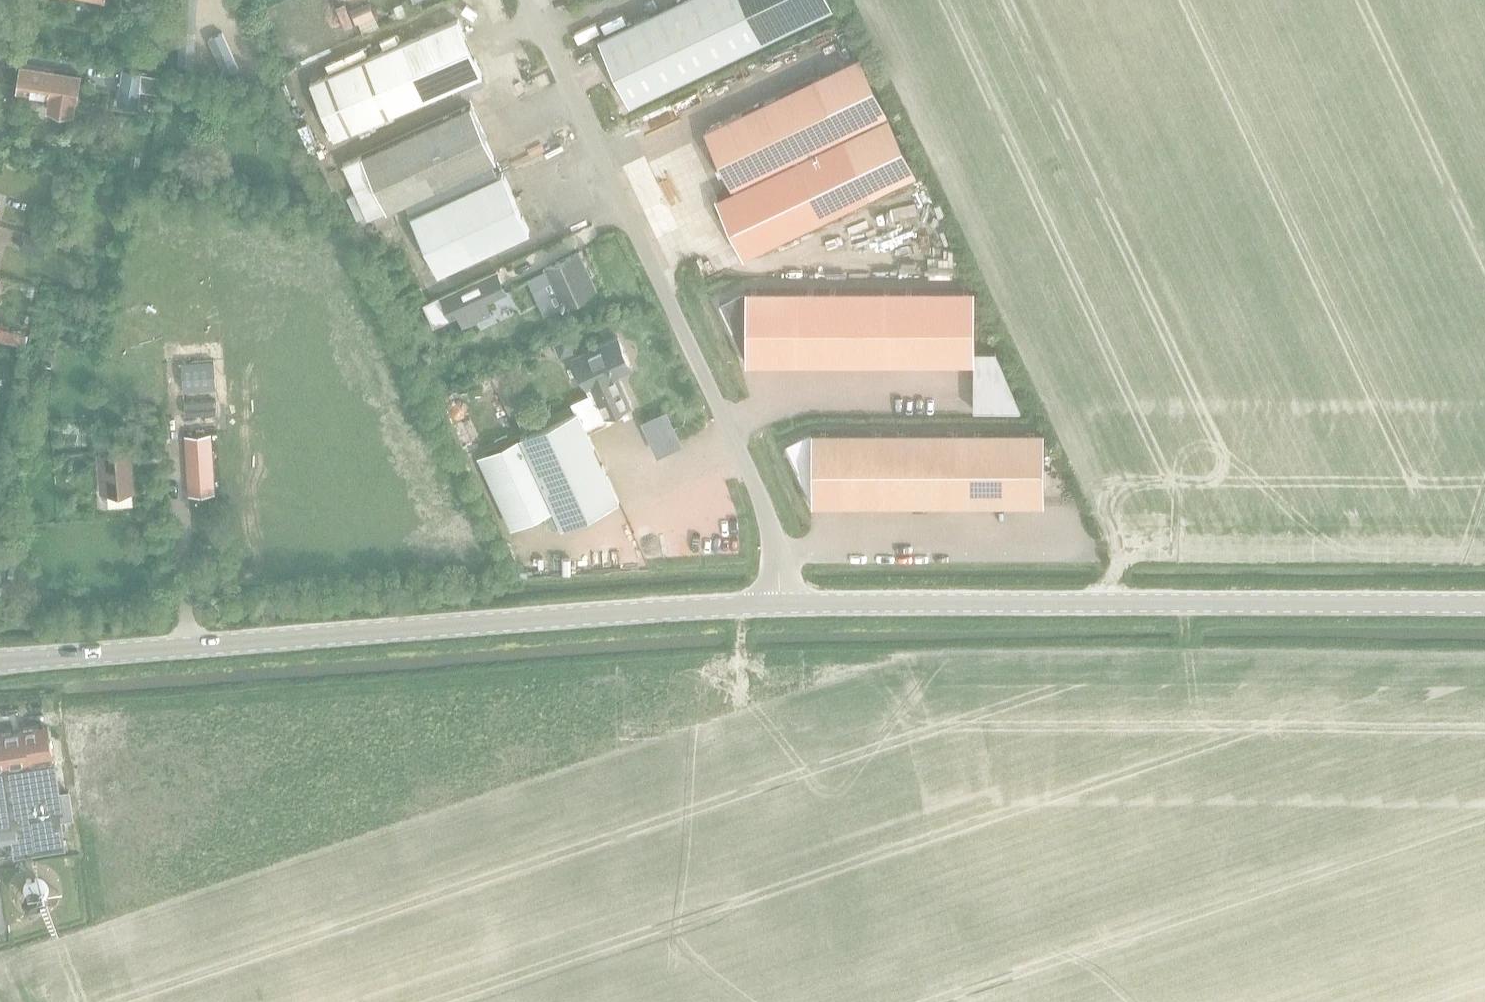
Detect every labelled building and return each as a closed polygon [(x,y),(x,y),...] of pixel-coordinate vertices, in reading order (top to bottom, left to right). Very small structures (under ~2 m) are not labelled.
[(357,24),(375,16),(368,0),(367,0),(350,8),(357,24)] [(410,13),(421,8),(418,0),(404,0),(410,13)] [(730,54),(705,0),(674,0),(668,3),(665,4),(697,70),(730,54)] [(730,54),(764,38),(746,0),(705,0),(730,54)] [(764,38),(798,22),(787,0),(746,0),(764,38)] [(798,22),(832,5),(830,0),(787,0),(798,22)] [(335,5),(345,27),(353,24),(344,1),(335,5)] [(697,70),(665,4),(598,36),(629,102),(697,70)] [(310,81),(333,137),(481,73),(458,18),(310,81)] [(861,53),(703,127),(733,187),(715,196),(743,255),(918,174),(861,53)] [(51,87),(66,89),(70,71),(17,64),(12,87),(44,94),(49,95),(51,87)] [(115,104),(135,108),(142,76),(122,71),(115,104)] [(471,104),(342,162),(355,192),(347,196),(357,218),(365,214),(367,218),(405,201),(489,163),(496,159),(471,104)] [(173,175),(191,177),(193,160),(175,158),(173,175)] [(495,174),(489,163),(405,201),(410,213),(495,174)] [(410,213),(437,272),(529,230),(502,171),(495,174),(410,213)] [(17,241),(21,229),(0,222),(0,235),(17,241)] [(35,235),(31,250),(44,253),(48,239),(35,235)] [(587,271),(586,271),(582,262),(583,262),(578,251),(545,266),(562,302),(595,287),(587,271)] [(497,269),(439,296),(449,317),(507,290),(497,269)] [(975,288),(745,288),(745,290),(720,302),(720,301),(719,301),(740,347),(745,347),(745,361),(973,361),(975,361),(975,349),(975,288)] [(24,345),(27,332),(0,325),(0,339),(24,345)] [(617,336),(574,356),(587,386),(591,384),(594,392),(573,402),(576,408),(577,408),(585,424),(631,403),(619,380),(617,380),(614,374),(631,366),(617,336)] [(973,361),(973,407),(1020,407),(994,349),(975,349),(975,361),(973,361)] [(181,361),(183,389),(215,387),(213,359),(181,361)] [(477,378),(484,395),(502,388),(494,370),(477,378)] [(184,401),(185,414),(216,412),(215,398),(184,401)] [(552,508),(561,526),(619,499),(585,425),(577,408),(576,409),(486,450),(520,523),(552,508)] [(448,425),(461,450),(479,441),(467,416),(448,425)] [(812,502),(850,502),(850,429),(811,430),(812,502)] [(850,502),(889,502),(889,429),(850,429),(850,502)] [(889,502),(927,502),(927,429),(889,429),(889,502)] [(927,502),(966,502),(966,429),(927,429),(927,502)] [(966,502),(1004,502),(1004,429),(966,429),(966,502)] [(1004,429),(1004,502),(1043,502),(1043,429),(1004,429)] [(187,434),(191,494),(215,492),(211,432),(187,434)] [(129,452),(97,454),(100,486),(106,485),(107,491),(108,491),(109,505),(132,503),(131,489),(132,489),(129,452)] [(0,732),(0,762),(1,762),(51,754),(49,739),(39,741),(37,726),(0,732)] [(51,754),(1,762),(2,770),(1,770),(10,825),(5,826),(7,839),(12,838),(14,853),(63,846),(58,810),(61,809),(58,788),(54,762),(53,762),(52,762),(51,754)] [(32,902),(34,903),(36,903),(39,902),(41,902),(43,901),(44,899),(46,897),(47,896),(48,894),(48,891),(48,889),(48,887),(47,885),(46,883),(45,881),(43,880),(42,878),(40,877),(37,877),(35,877),(33,877),(31,877),(29,878),(27,880),(25,881),(24,883),(23,885),(22,887),(22,889),(22,891),(23,894),(24,896),(25,898),(26,899),(28,901),(30,902),(32,902)]
